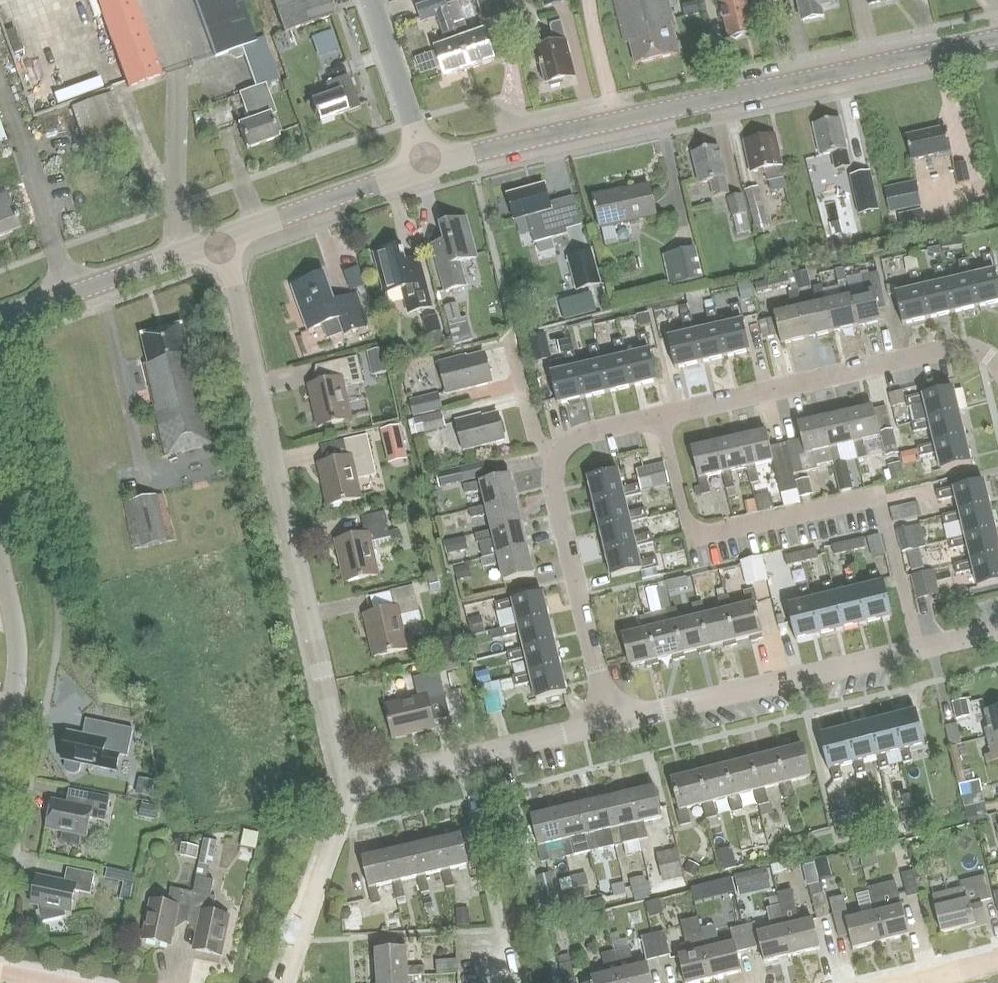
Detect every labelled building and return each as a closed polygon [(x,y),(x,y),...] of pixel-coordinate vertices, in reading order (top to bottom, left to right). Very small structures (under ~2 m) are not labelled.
[(134,0),(96,0),(128,89),(162,77),(134,0)] [(215,57),(227,52),(229,56),(236,59),(244,57),(255,87),(239,93),(249,121),(238,125),(244,145),(275,134),(280,133),(273,114),(274,113),(264,84),(275,80),(261,38),(253,41),(238,0),(194,0),(215,57)] [(285,33),(333,17),(327,0),(274,0),(285,33)] [(447,2),(446,0),(414,0),(422,23),(451,13),(447,2)] [(471,36),(466,21),(464,22),(457,0),(453,0),(447,2),(451,13),(455,25),(460,40),(471,70),(496,61),(485,31),(471,36)] [(679,55),(672,24),(674,23),(668,0),(614,0),(625,44),(630,43),(635,66),(679,55)] [(729,39),(754,33),(746,0),(722,0),(722,1),(720,1),(729,39)] [(803,23),(825,18),(824,9),(840,6),(838,0),(798,0),(803,23)] [(568,55),(571,54),(568,42),(567,42),(562,21),(550,24),(555,44),(533,50),(536,63),(540,62),(546,84),(573,78),(568,55)] [(319,55),(339,47),(331,28),(311,36),(319,55)] [(471,70),(460,40),(435,49),(446,79),(471,70)] [(324,83),(328,94),(311,100),(318,122),(347,112),(359,108),(348,75),(324,83)] [(87,155),(129,140),(113,93),(71,107),(87,155)] [(836,169),(851,166),(841,119),(814,125),(821,156),(832,154),(836,169)] [(935,160),(952,156),(946,127),(906,137),(911,160),(934,155),(935,160)] [(767,182),(783,179),(775,137),(747,142),(753,173),(765,170),(767,182)] [(714,198),(728,195),(719,148),(693,153),(699,185),(711,183),(714,198)] [(966,163),(954,165),(958,185),(971,183),(966,163)] [(869,178),(850,183),(855,206),(875,202),(869,178)] [(885,184),(888,210),(922,205),(919,179),(885,184)] [(599,229),(656,217),(650,186),(613,194),(613,192),(592,196),(599,229)] [(534,244),(568,235),(559,202),(550,204),(545,187),(508,197),(515,220),(527,217),(534,244)] [(746,190),(754,225),(768,222),(760,187),(746,190)] [(19,230),(6,194),(0,196),(0,237),(19,230)] [(728,198),(733,218),(734,218),(738,235),(751,232),(743,195),(728,198)] [(922,209),(899,214),(903,235),(926,231),(922,209)] [(445,242),(433,245),(445,292),(466,286),(460,263),(477,258),(466,219),(441,225),(445,242)] [(409,314),(431,308),(421,266),(407,270),(401,247),(374,254),(385,294),(403,289),(409,314)] [(696,248),(663,256),(670,288),(703,280),(696,248)] [(568,258),(576,291),(601,285),(592,251),(568,258)] [(914,254),(905,255),(907,267),(917,265),(914,254)] [(977,306),(997,302),(997,284),(991,254),(982,256),(986,272),(970,276),(977,306)] [(967,261),(958,262),(962,278),(945,282),(952,312),(977,306),(970,276),(967,261)] [(344,270),(351,289),(365,284),(358,265),(344,270)] [(952,312),(945,282),(941,265),(933,267),(937,284),(921,287),(928,318),(952,312)] [(848,295),(850,295),(844,268),(835,270),(841,297),(825,301),(824,301),(831,331),(855,326),(848,295)] [(811,288),(807,271),(794,274),(798,291),(811,288)] [(866,291),(850,295),(848,295),(855,326),(881,320),(874,290),(881,288),(878,271),(862,275),(866,291)] [(928,318),(921,287),(917,271),(909,273),(913,290),(895,294),(902,323),(928,318)] [(338,317),(343,331),(351,328),(366,323),(355,294),(333,302),(322,274),(291,286),(307,328),(338,317)] [(799,306),(801,306),(794,275),(754,284),(757,295),(791,288),(792,291),(788,292),(792,308),(774,312),(781,343),(806,337),(799,306)] [(824,301),(825,301),(821,284),(813,286),(817,302),(801,306),(799,306),(806,337),(831,331),(824,301)] [(444,307),(448,322),(462,319),(458,303),(444,307)] [(719,325),(726,355),(750,350),(740,303),(731,305),(735,321),(719,325)] [(726,355),(719,325),(715,309),(706,311),(710,327),(694,330),(701,361),(726,355)] [(637,316),(640,327),(652,325),(649,313),(637,316)] [(701,361),(694,330),(691,314),(682,316),(686,332),(668,336),(675,367),(701,361)] [(423,319),(427,336),(442,332),(438,316),(423,319)] [(778,335),(774,319),(759,323),(763,339),(778,335)] [(164,456),(218,443),(197,352),(189,354),(182,326),(142,335),(149,364),(145,365),(151,389),(166,385),(170,404),(153,408),(164,456)] [(529,336),(536,360),(561,352),(554,329),(529,336)] [(625,354),(633,386),(657,380),(646,333),(638,335),(641,350),(625,354)] [(614,342),(617,356),(601,359),(608,392),(633,386),(625,354),(622,340),(614,342)] [(608,392),(601,359),(597,345),(588,347),(592,362),(576,365),(583,397),(608,392)] [(367,352),(372,376),(390,372),(384,348),(367,352)] [(583,397),(576,365),(572,350),(564,352),(567,368),(549,372),(557,403),(583,397)] [(447,395),(491,384),(484,354),(459,360),(459,359),(439,363),(447,395)] [(361,381),(356,357),(334,363),(337,378),(308,384),(317,427),(350,419),(342,386),(361,381)] [(927,419),(958,412),(953,387),(906,398),(908,407),(924,403),(927,419)] [(439,393),(409,400),(413,417),(443,410),(439,393)] [(873,406),(848,412),(855,442),(854,442),(857,459),(866,457),(862,441),(880,436),(873,406)] [(414,419),(418,435),(446,427),(442,412),(414,419)] [(838,446),(854,442),(855,442),(848,412),(823,418),(831,448),(829,448),(832,462),(833,465),(840,492),(854,488),(847,461),(841,463),(838,446)] [(933,444),(964,437),(958,412),(927,419),(912,423),(914,431),(930,427),(933,444)] [(473,417),(456,422),(463,452),(505,441),(498,414),(474,420),(473,417)] [(794,475),(802,473),(817,470),(816,466),(832,462),(829,448),(831,448),(823,418),(798,425),(801,441),(787,444),(794,475)] [(401,423),(380,428),(386,452),(407,447),(401,423)] [(899,454),(893,430),(880,433),(886,457),(899,454)] [(756,464),(774,461),(767,431),(742,437),(749,467),(748,467),(751,484),(760,482),(756,464)] [(360,497),(357,484),(376,479),(366,436),(344,442),(347,457),(318,464),(327,505),(360,497)] [(731,470),(748,467),(749,467),(742,437),(717,443),(724,472),(723,472),(726,489),(735,487),(731,470)] [(964,437),(933,444),(918,447),(920,455),(936,452),(940,470),(970,463),(964,437)] [(724,472),(717,443),(692,448),(702,495),(711,493),(707,476),(723,472),(724,472)] [(787,444),(771,447),(781,494),(797,490),(794,475),(787,444)] [(665,463),(637,470),(642,491),(669,484),(665,463)] [(440,488),(463,483),(460,468),(436,473),(440,488)] [(595,505),(625,498),(640,495),(638,486),(622,489),(618,471),(588,477),(595,505)] [(485,508),(516,500),(510,474),(463,485),(465,494),(481,490),(485,506),(485,508)] [(800,498),(809,496),(813,495),(809,478),(796,482),(800,498)] [(959,512),(990,505),(984,479),(937,491),(939,500),(955,496),(959,512)] [(164,495),(124,503),(134,549),(174,540),(164,495)] [(601,530),(631,523),(647,519),(645,510),(628,514),(625,498),(595,505),(601,530)] [(522,524),(516,500),(485,508),(485,506),(469,510),(471,519),(487,515),(490,530),(491,532),(522,524)] [(965,537),(996,530),(990,505),(959,512),(943,516),(945,524),(961,520),(965,537)] [(369,542),(389,537),(383,512),(360,517),(364,534),(335,540),(345,582),(377,575),(369,542)] [(606,554),(637,547),(653,543),(651,535),(634,538),(631,523),(601,530),(606,554)] [(899,528),(909,569),(928,565),(919,523),(899,528)] [(491,532),(490,530),(474,534),(477,543),(480,542),(484,559),(497,555),(497,556),(528,549),(522,524),(491,532)] [(997,555),(997,540),(996,530),(965,537),(949,541),(951,549),(967,545),(971,561),(997,555)] [(867,538),(873,558),(885,555),(880,535),(867,538)] [(863,541),(848,544),(849,553),(865,550),(863,541)] [(834,557),(849,553),(848,544),(832,548),(834,557)] [(637,547),(606,554),(612,578),(658,567),(657,560),(640,563),(637,547)] [(497,555),(484,559),(480,559),(483,568),(499,564),(503,582),(534,575),(528,549),(497,556),(497,555)] [(816,552),(801,555),(802,563),(818,560),(816,552)] [(802,563),(801,555),(785,559),(787,566),(802,563)] [(971,561),(955,565),(957,573),(973,569),(978,587),(997,582),(997,555),(971,561)] [(469,565),(455,569),(458,581),(472,578),(469,565)] [(911,576),(917,600),(939,595),(934,571),(911,576)] [(426,580),(429,593),(442,590),(439,577),(426,580)] [(399,615),(418,611),(413,585),(389,590),(393,607),(364,613),(374,656),(407,648),(399,615)] [(859,591),(867,623),(890,617),(883,585),(859,591)] [(702,617),(709,648),(725,644),(726,649),(737,646),(736,641),(729,610),(732,610),(728,596),(725,597),(723,589),(717,590),(719,598),(718,599),(721,613),(706,616),(702,617)] [(729,610),(736,641),(750,638),(751,643),(764,640),(755,604),(759,604),(755,590),(744,592),(747,606),(732,610),(729,610)] [(836,597),(843,629),(867,623),(859,591),(836,597)] [(518,624),(548,616),(542,593),(495,603),(497,611),(513,608),(518,624)] [(812,602),(820,634),(843,629),(836,597),(812,602)] [(797,640),(820,634),(812,602),(789,608),(797,640)] [(677,623),(684,654),(698,650),(699,655),(711,653),(709,648),(702,617),(706,616),(702,603),(691,605),(695,619),(679,622),(677,623)] [(670,610),(666,611),(669,625),(653,629),(650,630),(658,660),(671,657),(673,662),(685,659),(684,654),(677,623),(679,622),(676,609),(670,610)] [(650,630),(653,629),(650,615),(639,617),(643,632),(624,636),(631,667),(645,663),(647,668),(659,665),(658,660),(650,630)] [(482,616),(468,619),(472,636),(486,633),(482,616)] [(524,648),(554,640),(548,616),(518,624),(502,627),(504,636),(520,632),(524,648)] [(530,672),(560,665),(554,640),(524,648),(508,652),(510,661),(526,657),(530,672)] [(437,656),(441,674),(461,669),(457,652),(437,656)] [(560,665),(530,672),(514,676),(516,685),(532,681),(537,699),(567,692),(560,665)] [(428,698),(444,694),(439,671),(413,677),(418,696),(385,703),(392,737),(434,728),(428,698)] [(502,690),(500,682),(479,687),(481,695),(502,690)] [(966,698),(952,702),(956,719),(971,716),(966,698)] [(997,737),(997,710),(985,714),(990,730),(984,732),(986,740),(997,737)] [(891,720),(899,753),(923,747),(915,715),(891,720)] [(899,753),(891,720),(868,726),(876,759),(899,753)] [(117,771),(121,756),(127,757),(133,730),(102,723),(99,739),(67,732),(61,760),(66,761),(65,769),(67,773),(75,774),(79,772),(81,764),(117,771)] [(949,749),(962,746),(957,725),(944,729),(949,749)] [(876,759),(868,726),(844,732),(852,765),(876,759)] [(852,765),(844,732),(821,738),(829,771),(852,765)] [(986,740),(990,758),(984,759),(986,768),(997,765),(997,737),(986,740)] [(773,756),(781,787),(784,802),(794,799),(791,784),(810,779),(803,748),(789,752),(788,747),(775,750),(776,755),(773,756)] [(948,750),(961,798),(981,792),(977,781),(974,782),(971,770),(963,772),(957,747),(948,750)] [(781,787),(773,756),(762,759),(761,754),(749,757),(751,762),(747,763),(754,793),(758,808),(769,805),(765,791),(781,787)] [(754,793),(747,763),(736,765),(735,760),(723,763),(725,768),(721,769),(728,800),(732,815),(742,812),(739,797),(754,793)] [(728,800),(721,769),(710,772),(709,767),(697,770),(699,775),(695,776),(702,807),(706,822),(717,819),(713,804),(728,800)] [(702,807),(695,776),(684,778),(682,773),(671,776),(679,811),(677,812),(681,828),(691,826),(687,810),(702,807)] [(154,782),(139,778),(136,795),(151,798),(154,782)] [(636,824),(635,825),(638,842),(648,840),(644,823),(662,819),(655,789),(629,795),(636,824)] [(90,819),(106,822),(110,798),(89,794),(86,808),(53,801),(47,829),(86,837),(90,819)] [(961,798),(965,810),(984,806),(981,794),(961,798)] [(610,831),(613,847),(623,845),(619,828),(635,825),(636,824),(629,795),(605,800),(611,830),(610,831)] [(902,797),(905,810),(914,807),(911,795),(902,797)] [(585,836),(589,852),(589,853),(598,851),(597,850),(613,847),(610,831),(611,830),(605,800),(580,805),(587,836),(585,836)] [(154,820),(157,808),(142,805),(140,817),(154,820)] [(580,805),(555,811),(562,842),(560,842),(564,858),(573,856),(589,852),(585,836),(587,836),(580,805)] [(984,806),(965,810),(968,822),(987,818),(984,806)] [(857,824),(868,821),(865,809),(854,812),(857,824)] [(917,813),(919,822),(932,819),(929,809),(917,813)] [(544,846),(560,842),(562,842),(555,811),(530,817),(540,864),(548,862),(544,846)] [(846,811),(832,815),(838,840),(852,837),(846,811)] [(921,830),(919,822),(917,813),(900,817),(903,827),(905,826),(907,834),(921,830)] [(883,821),(868,825),(870,834),(885,830),(883,821)] [(855,838),(870,834),(868,825),(852,829),(855,838)] [(434,840),(441,871),(445,887),(454,885),(450,869),(469,864),(461,834),(434,840)] [(199,864),(212,867),(217,842),(204,840),(199,864)] [(441,871),(434,840),(409,846),(416,877),(421,893),(429,891),(426,875),(441,871)] [(181,856),(196,859),(199,847),(183,844),(181,856)] [(416,877),(409,846),(384,853),(392,883),(396,899),(405,897),(401,880),(416,877)] [(873,847),(858,851),(862,869),(877,865),(873,847)] [(682,878),(676,850),(656,854),(662,882),(682,878)] [(392,883),(384,853),(361,858),(373,904),(380,903),(376,886),(392,883)] [(730,853),(717,857),(721,870),(734,867),(730,853)] [(699,867),(689,862),(684,873),(694,878),(699,867)] [(118,881),(121,871),(108,868),(106,879),(118,881)] [(71,912),(75,891),(90,895),(95,875),(67,869),(64,883),(37,877),(31,905),(39,906),(42,922),(66,917),(66,911),(71,912)] [(652,895),(646,870),(628,874),(634,899),(652,895)] [(543,900),(556,897),(550,873),(537,876),(543,900)] [(736,882),(740,897),(772,889),(768,874),(736,882)] [(906,901),(918,898),(913,874),(901,877),(906,901)] [(705,899),(734,891),(730,877),(701,884),(705,899)] [(221,956),(229,917),(212,914),(216,898),(210,897),(214,881),(196,878),(193,893),(188,921),(199,923),(194,950),(221,956)] [(981,904),(991,902),(985,879),(959,885),(960,890),(933,896),(936,911),(942,935),(970,929),(971,931),(986,928),(981,904)] [(868,889),(875,916),(874,916),(880,945),(908,938),(896,882),(868,889)] [(820,884),(809,887),(817,922),(829,919),(823,895),(820,884)] [(578,900),(591,897),(588,886),(575,889),(578,900)] [(176,918),(188,921),(193,893),(171,889),(168,904),(151,901),(143,940),(170,946),(176,918)] [(575,889),(574,889),(562,892),(565,904),(578,900),(575,889)] [(781,906),(786,929),(785,929),(792,957),(820,950),(813,923),(799,926),(792,891),(778,894),(781,906)] [(844,897),(830,900),(839,938),(849,936),(852,951),(880,945),(874,916),(850,922),(844,897)] [(425,911),(434,909),(431,898),(423,900),(425,911)] [(741,919),(743,928),(749,951),(760,948),(764,964),(792,957),(785,929),(786,929),(781,906),(768,909),(773,932),(758,935),(755,925),(754,926),(752,916),(741,919)] [(456,909),(457,926),(470,926),(469,909),(456,909)] [(702,934),(713,980),(741,973),(737,954),(749,951),(743,928),(731,931),(734,946),(720,949),(715,926),(701,929),(702,934)] [(652,936),(658,959),(669,957),(663,934),(652,936)] [(689,956),(678,959),(684,982),(699,982),(713,980),(702,934),(685,938),(689,956)] [(658,959),(652,936),(640,939),(646,962),(658,959)] [(396,948),(396,939),(378,941),(379,949),(396,948)] [(376,977),(407,975),(415,975),(415,976),(424,975),(424,966),(407,966),(406,948),(375,950),(376,977)] [(621,982),(651,982),(647,966),(635,969),(631,949),(614,953),(621,982)] [(614,953),(602,956),(606,975),(590,978),(591,982),(621,982),(614,953)] [(570,963),(569,954),(556,957),(558,966),(562,982),(575,982),(573,974),(570,963)] [(438,973),(457,972),(457,959),(437,960),(438,973)]
